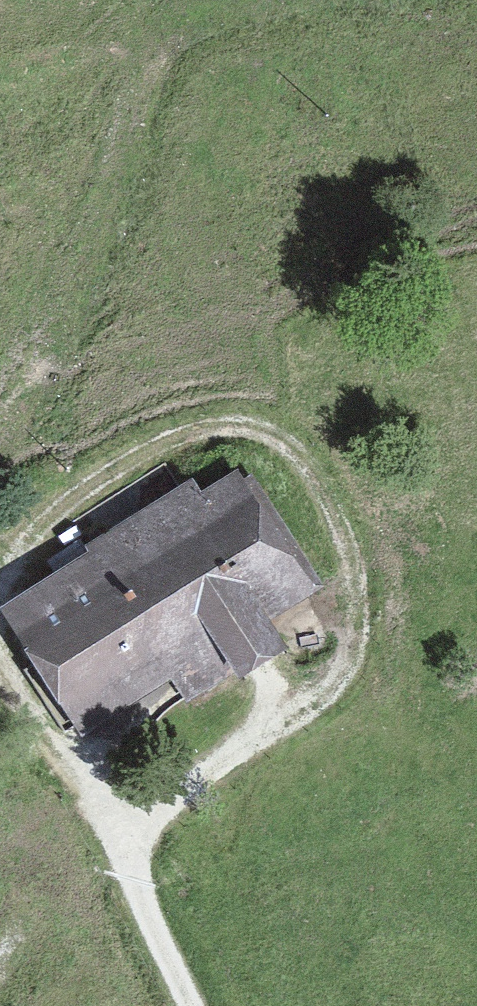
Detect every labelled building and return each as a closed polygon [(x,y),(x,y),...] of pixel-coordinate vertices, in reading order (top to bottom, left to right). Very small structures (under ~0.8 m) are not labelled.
[(317,607),(231,471),(3,613),(80,735),(164,682),(186,717),(282,657),(269,637),(317,607)]
